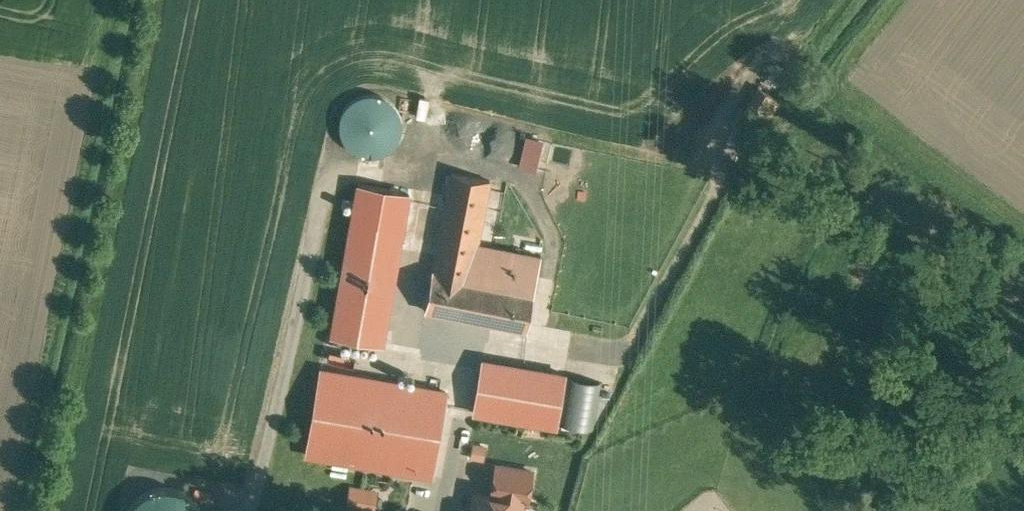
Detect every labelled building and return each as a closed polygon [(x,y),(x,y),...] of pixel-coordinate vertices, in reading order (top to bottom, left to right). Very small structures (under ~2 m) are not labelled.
[(755,139),(785,98),(761,82),(732,122),(755,139)] [(387,87),(334,109),(355,160),(408,139),(387,87)] [(518,166),(545,172),(553,139),(526,133),(518,166)] [(497,184),(453,174),(425,310),(530,331),(544,260),(486,248),(497,184)] [(360,185),(334,332),(388,341),(417,197),(360,185)] [(486,361),(472,414),(559,433),(568,373),(486,361)] [(308,455),(440,474),(454,388),(323,368),(308,455)] [(484,460),(488,444),(474,440),(470,456),(484,460)] [(534,466),(496,459),(491,490),(473,487),(469,510),(527,510),(534,466)] [(376,510),(379,486),(349,483),(346,510),(359,510),(359,509),(376,510)] [(203,489),(129,491),(130,510),(204,510),(203,489)]
